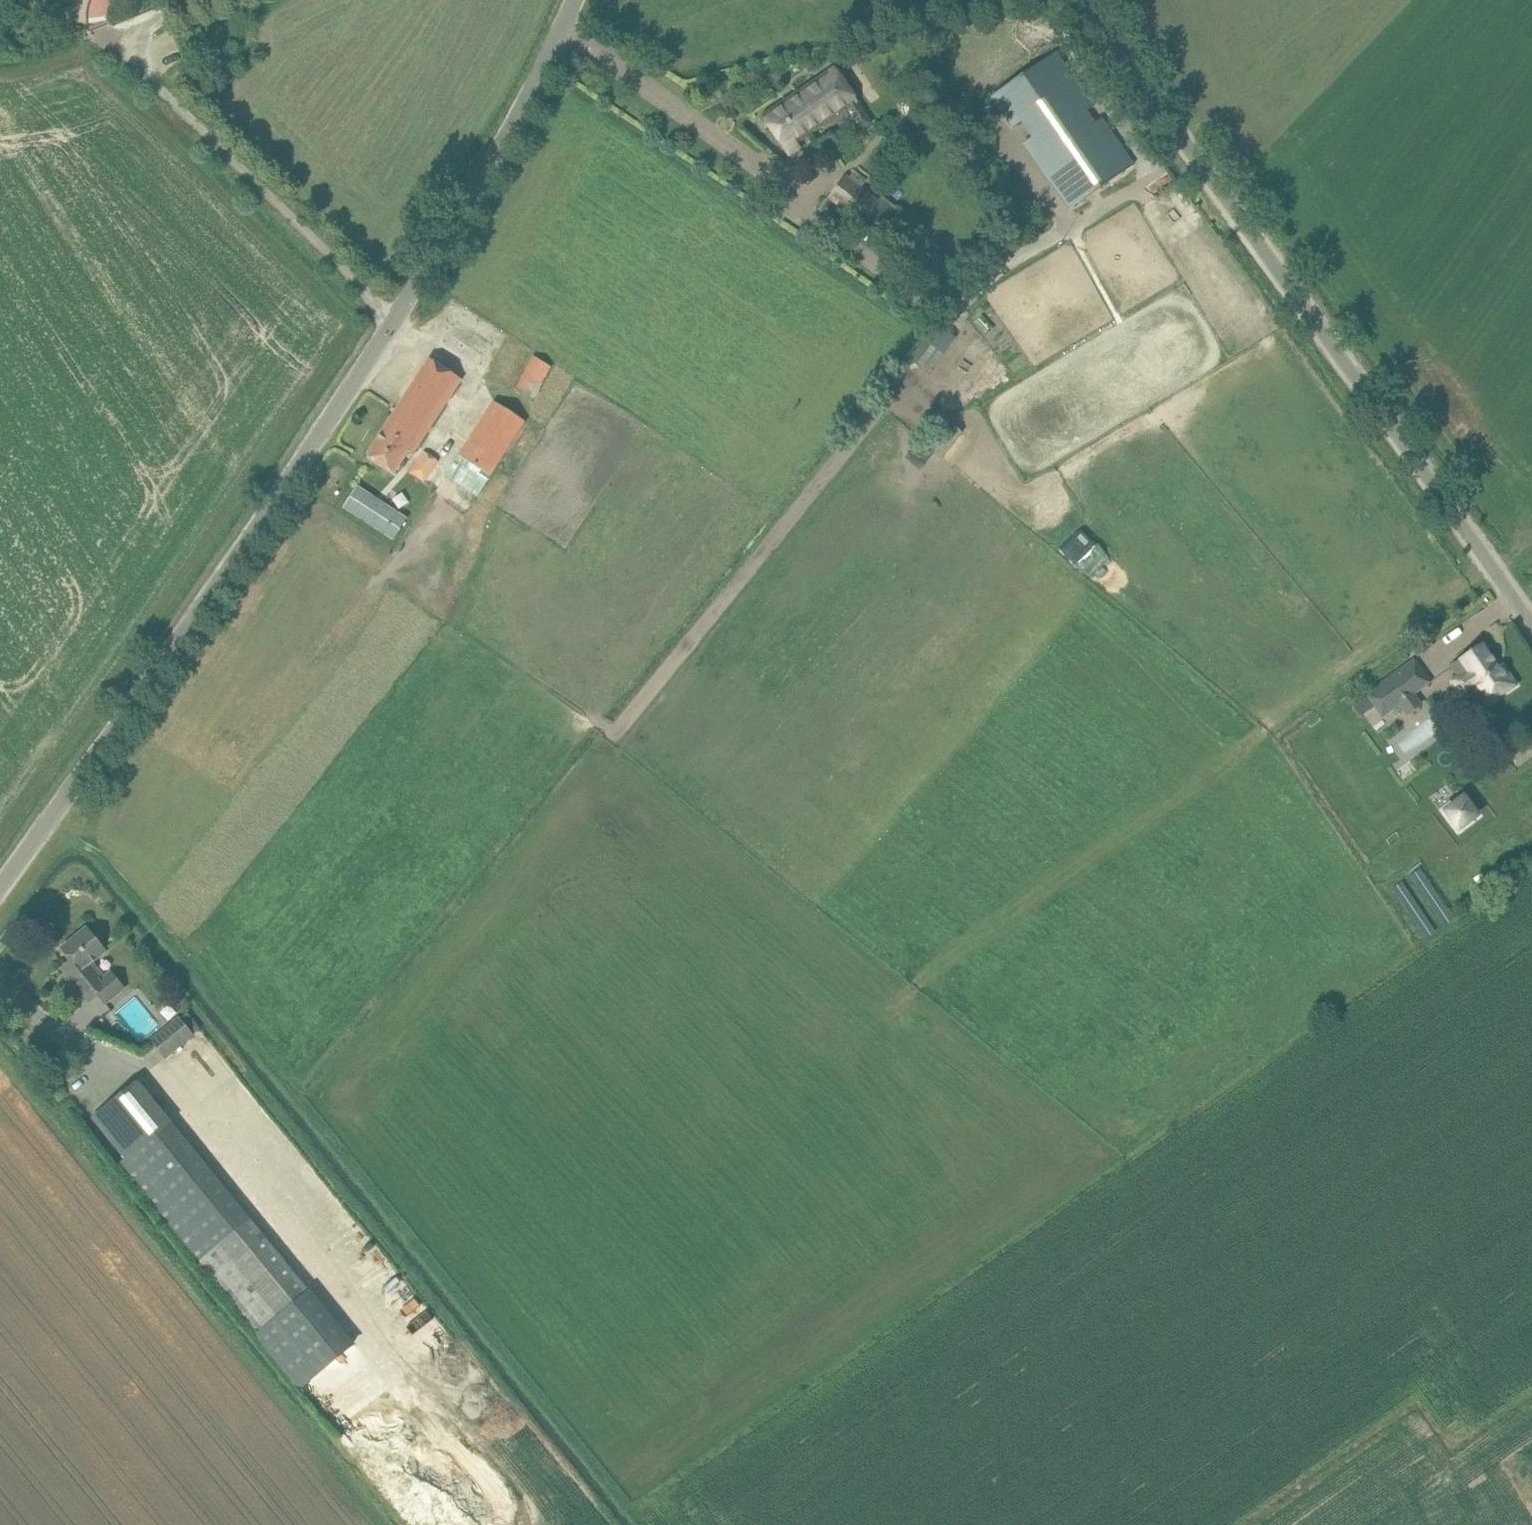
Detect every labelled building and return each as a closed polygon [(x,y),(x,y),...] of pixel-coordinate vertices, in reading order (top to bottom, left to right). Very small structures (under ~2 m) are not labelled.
[(1039,63),(998,91),(1019,123),(1021,122),(1031,137),(1028,139),(1072,206),(1117,176),(1133,164),(1101,117),(1094,122),(1086,111),(1093,106),(1056,52),(1039,63)] [(834,67),(833,68),(761,115),(788,156),(799,148),(796,145),(830,122),(833,127),(844,119),(842,115),(859,103),(834,67)] [(826,198),(880,241),(901,214),(882,196),(878,200),(845,173),(826,198)] [(920,344),(910,358),(930,372),(943,354),(924,340),(923,340),(920,344)] [(538,398),(555,362),(534,353),(517,389),(538,398)] [(367,455),(384,465),(394,472),(408,451),(413,454),(461,379),(429,358),(367,455)] [(477,497),(526,422),(493,400),(445,476),(477,497)] [(1097,567),(1098,548),(1077,547),(1076,566),(1097,567)] [(1452,667),(1455,665),(1461,673),(1458,676),(1452,680),(1462,695),(1468,691),(1478,705),(1486,699),(1488,702),(1515,684),(1502,665),(1500,667),(1484,643),(1451,666),(1452,667)] [(1413,659),(1366,694),(1382,716),(1400,704),(1398,700),(1402,697),(1404,700),(1408,697),(1406,694),(1410,691),(1413,694),(1430,682),(1413,659)] [(1465,796),(1443,813),(1460,835),(1482,818),(1465,796)] [(62,968),(74,983),(89,1001),(97,994),(104,1002),(122,987),(109,971),(98,980),(95,977),(102,972),(92,960),(105,950),(86,928),(62,948),(71,960),(62,968)] [(186,1013),(154,1036),(169,1057),(201,1034),(186,1013)] [(338,1331),(306,1291),(205,1166),(136,1081),(92,1116),(125,1158),(113,1168),(142,1202),(284,1375),(338,1331)]
